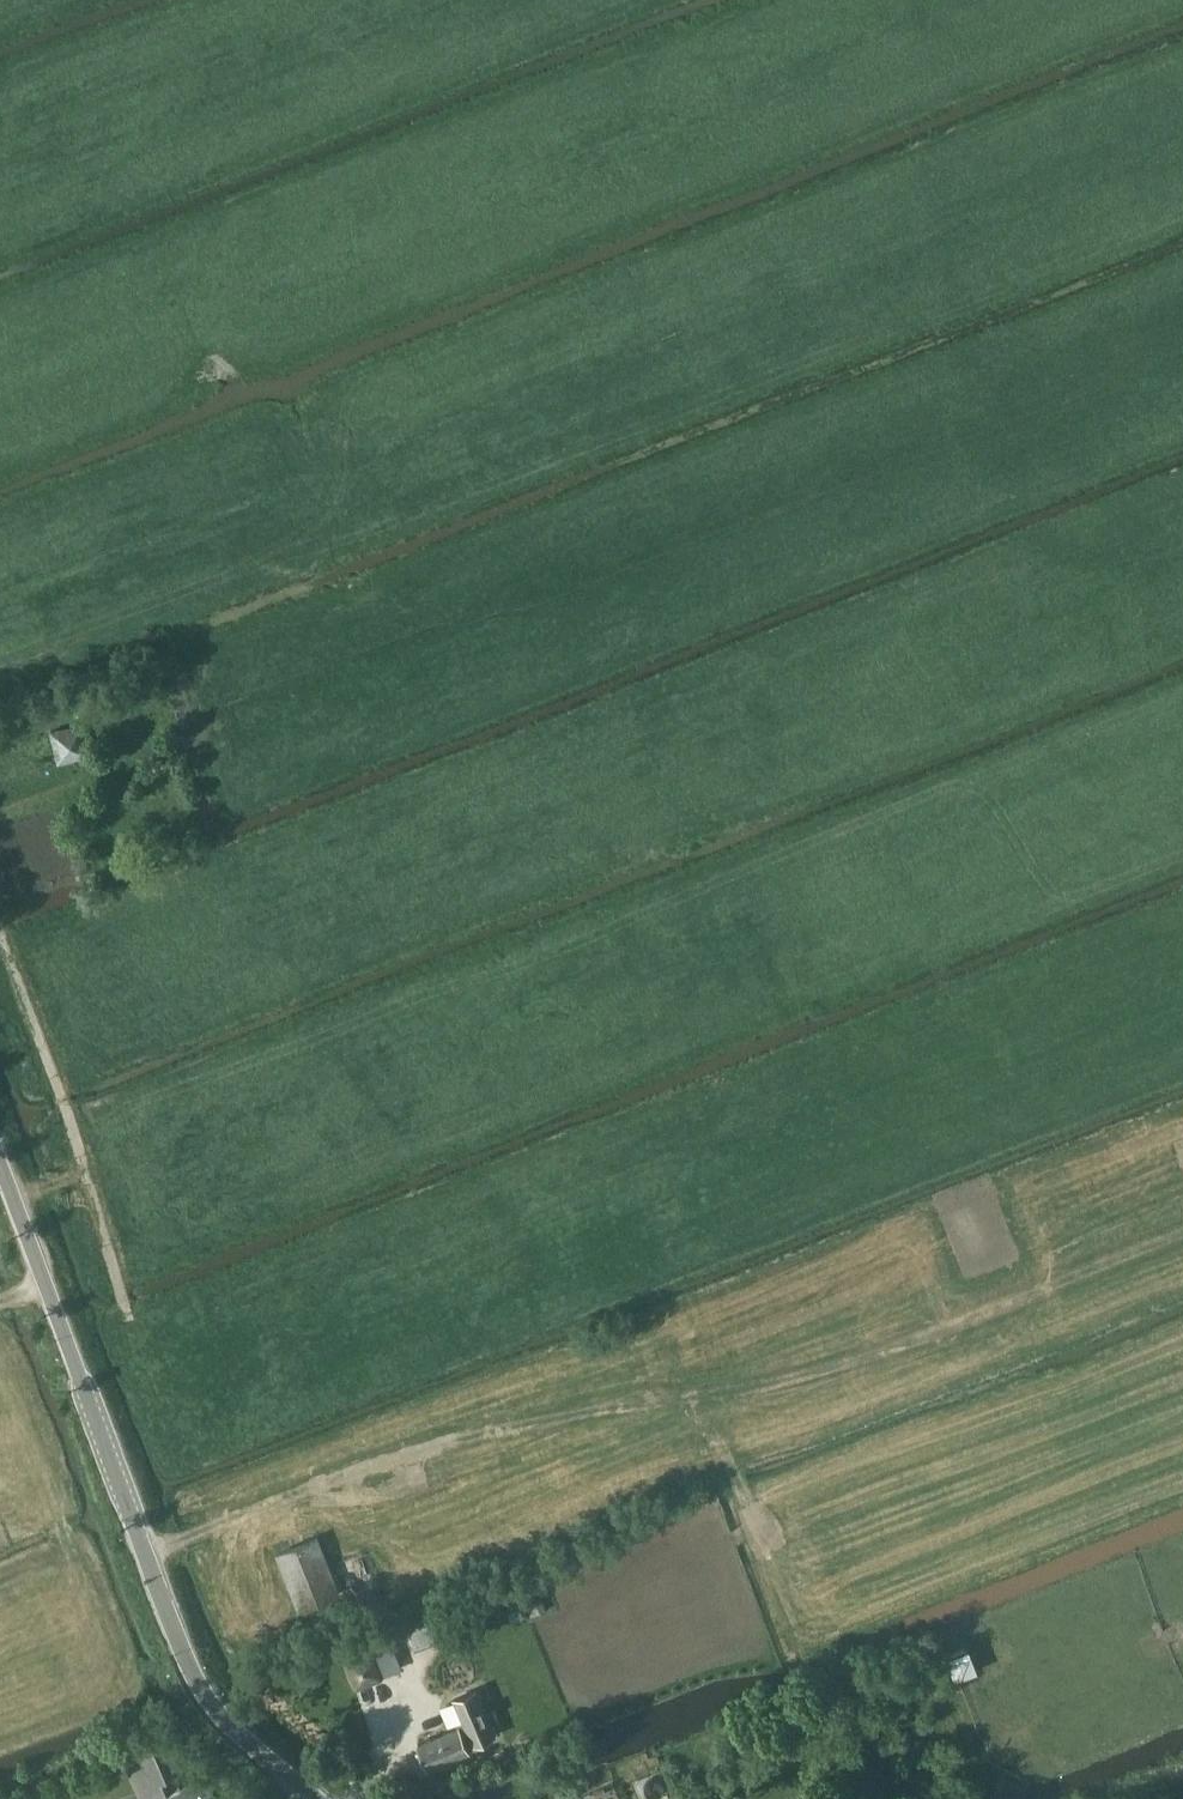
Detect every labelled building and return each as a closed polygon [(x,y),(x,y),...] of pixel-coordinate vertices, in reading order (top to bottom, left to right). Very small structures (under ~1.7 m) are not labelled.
[(59,763),(92,756),(85,724),(84,722),(52,729),(51,730),(57,760),(59,763)] [(299,1610),(341,1593),(318,1535),(276,1552),(299,1610)] [(414,1648),(454,1633),(445,1611),(405,1626),(414,1648)] [(356,1687),(403,1669),(392,1640),(346,1659),(345,1660),(355,1686),(356,1687)] [(968,1643),(947,1651),(946,1651),(957,1678),(959,1678),(979,1670),(968,1643)] [(472,1745),(497,1735),(477,1688),(452,1698),(472,1745)] [(430,1769),(470,1754),(459,1726),(419,1741),(430,1769)] [(128,1751),(121,1753),(140,1798),(142,1798),(176,1786),(172,1774),(183,1770),(168,1730),(126,1746),(128,1751)]
